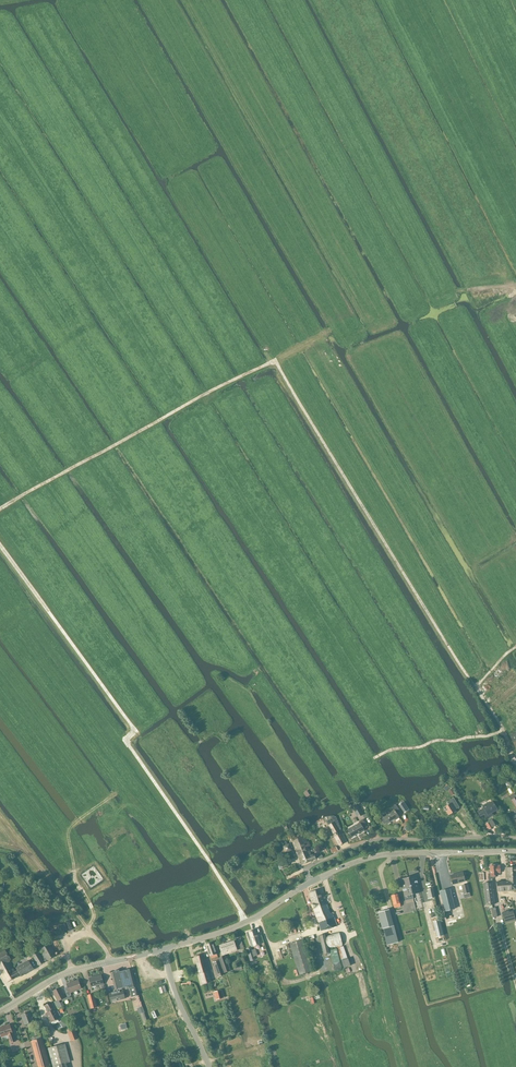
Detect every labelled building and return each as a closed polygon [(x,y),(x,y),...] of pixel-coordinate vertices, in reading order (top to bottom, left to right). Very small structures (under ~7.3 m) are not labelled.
[(459,807),(453,798),(447,802),(449,804),(444,808),(448,815),(456,810),(455,809),(459,807)] [(488,815),(497,810),(492,801),(488,803),(482,806),(483,808),(477,812),(480,816),(486,813),(488,815)] [(353,808),(357,815),(362,812),(358,805),(354,807),(353,808)] [(395,805),(392,807),(394,810),(383,818),(382,815),(379,817),(384,824),(386,823),(387,824),(394,819),(395,820),(399,817),(396,813),(400,811),(395,805)] [(332,818),(327,821),(329,825),(333,833),(335,832),(336,835),(334,836),(339,845),(345,842),(338,830),(341,829),(336,817),(334,816),(331,817),(332,818)] [(363,829),(367,827),(363,819),(359,822),(360,823),(348,830),(352,837),(364,830),(363,829)] [(298,855),(309,850),(308,847),(310,846),(308,841),(306,842),(304,836),(292,841),(295,850),(298,855)] [(316,848),(309,850),(298,855),(298,856),(298,855),(302,865),(316,859),(314,855),(311,855),(310,852),(312,851),(313,852),(317,850),(316,848)] [(490,865),(490,873),(488,874),(489,881),(492,881),(492,879),(493,878),(493,877),(497,876),(497,873),(500,873),(500,866),(497,866),(497,865),(490,865)] [(510,876),(509,867),(505,868),(507,881),(497,882),(497,891),(515,889),(515,876),(510,876)] [(453,884),(465,881),(463,872),(450,875),(453,884)] [(408,877),(412,895),(420,893),(416,875),(408,877)] [(404,897),(412,895),(408,877),(400,879),(404,897)] [(486,905),(495,904),(492,882),(484,883),(486,905)] [(309,893),(310,898),(313,897),(315,901),(325,898),(322,889),(309,893)] [(445,911),(455,909),(450,889),(440,891),(445,911)] [(398,890),(391,892),(395,904),(401,904),(398,890)] [(327,904),(325,898),(315,901),(313,897),(310,898),(314,908),(327,904)] [(327,904),(314,908),(314,910),(316,916),(317,918),(319,922),(319,924),(334,919),(333,916),(330,912),(327,905),(327,904)] [(378,913),(382,928),(383,928),(383,929),(392,927),(388,912),(388,910),(378,913)] [(502,912),(505,923),(515,920),(513,910),(509,911),(508,910),(502,912)] [(337,926),(334,919),(319,924),(321,931),(337,926)] [(440,922),(433,924),(436,937),(443,935),(440,922)] [(252,947),(260,944),(255,929),(247,932),(252,947)] [(327,940),(321,942),(323,954),(330,952),(329,949),(342,946),(339,933),(326,936),(327,940)] [(302,940),(290,944),(295,959),(307,955),(302,940)] [(222,955),(230,952),(237,950),(234,941),(219,945),(222,955)] [(210,956),(217,954),(213,942),(206,944),(210,956)] [(38,965),(56,955),(49,944),(41,949),(43,954),(41,955),(35,947),(30,950),(38,965)] [(337,948),(340,958),(344,968),(350,966),(348,958),(347,959),(343,946),(337,948)] [(336,948),(330,950),(333,963),(335,972),(342,970),(336,948)] [(9,981),(5,973),(10,970),(13,968),(9,960),(11,959),(6,950),(0,952),(0,972),(6,982),(9,981)] [(211,982),(208,971),(203,954),(195,956),(199,973),(200,974),(200,973),(201,973),(204,983),(211,982)] [(307,955),(295,959),(300,975),(312,971),(307,955)] [(224,973),(230,971),(225,956),(219,958),(224,973)] [(219,960),(213,963),(218,977),(224,974),(219,960)] [(15,972),(13,968),(10,970),(15,978),(20,974),(21,976),(33,969),(29,961),(16,968),(18,970),(15,972)] [(116,991),(109,993),(111,1001),(124,998),(122,990),(122,988),(125,987),(126,989),(129,988),(131,997),(138,995),(136,987),(131,969),(121,971),(121,969),(111,972),(115,989),(116,991)] [(15,978),(10,970),(5,973),(9,981),(15,978)] [(91,987),(103,984),(101,975),(89,978),(91,987)] [(70,992),(81,989),(78,980),(67,984),(68,987),(64,988),(67,996),(71,995),(70,992)] [(60,988),(53,991),(57,1000),(54,1002),(58,1009),(62,1007),(59,1000),(65,997),(60,988)] [(220,990),(214,992),(216,999),(222,997),(220,990)] [(93,993),(87,995),(91,1009),(97,1007),(93,993)] [(44,1006),(48,1012),(46,1013),(50,1022),(59,1017),(58,1015),(60,1015),(58,1011),(57,1012),(51,1002),(44,1006)] [(21,1015),(25,1024),(34,1021),(30,1011),(21,1015)] [(15,1041),(13,1034),(13,1033),(10,1024),(2,1027),(2,1026),(0,1027),(0,1033),(1,1037),(8,1034),(9,1036),(11,1042),(15,1041)] [(74,1028),(67,1030),(71,1040),(77,1038),(74,1028)] [(49,1065),(42,1038),(32,1041),(39,1066),(41,1066),(49,1065)] [(66,1062),(70,1061),(65,1044),(48,1049),(53,1066),(67,1066),(66,1062)]
